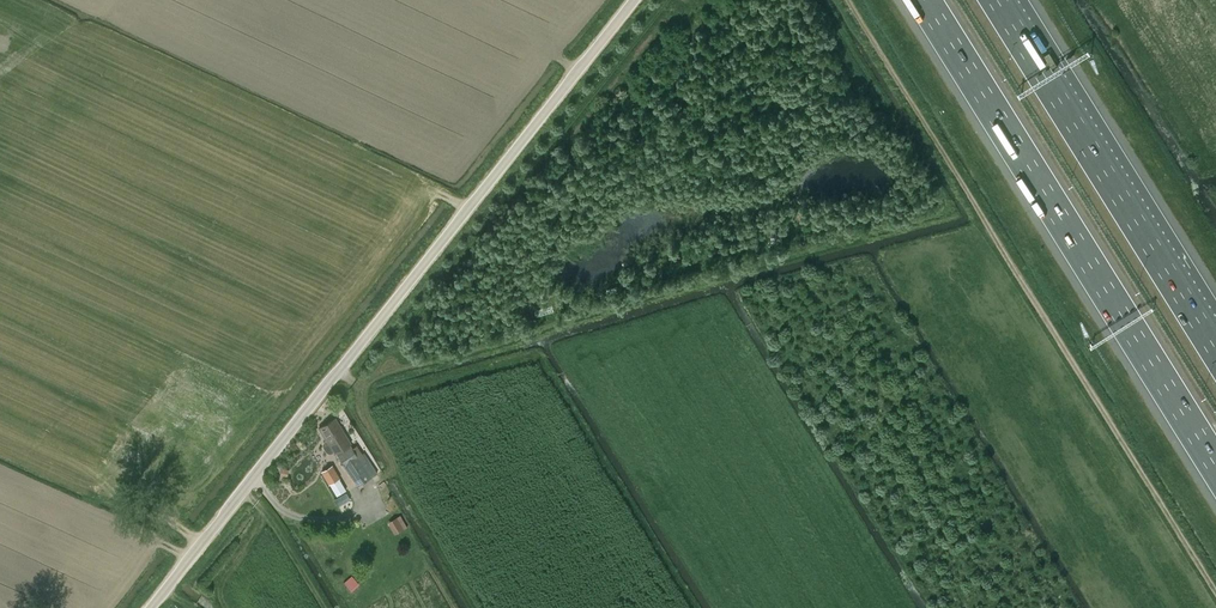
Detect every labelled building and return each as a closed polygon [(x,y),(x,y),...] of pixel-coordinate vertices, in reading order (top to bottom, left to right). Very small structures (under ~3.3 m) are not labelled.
[(335,454),(336,453),(338,457),(350,449),(352,448),(350,444),(351,444),(335,419),(319,429),(326,440),(324,441),(323,443),(322,445),(323,447),(325,451),(327,453),(330,454),(332,453),(333,452),(335,454)] [(350,449),(338,457),(357,486),(369,478),(350,449)] [(333,465),(321,472),(328,484),(340,477),(333,465)] [(340,479),(328,486),(335,498),(347,491),(340,479)] [(397,517),(388,522),(395,534),(405,529),(397,517)] [(351,575),(343,583),(352,592),(360,584),(351,575)]
